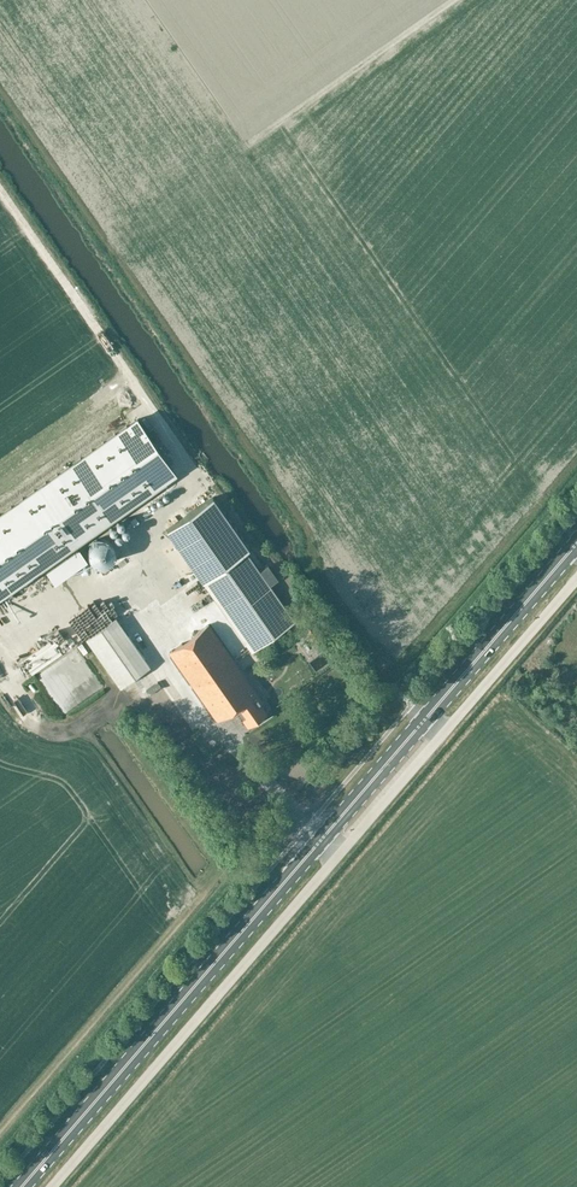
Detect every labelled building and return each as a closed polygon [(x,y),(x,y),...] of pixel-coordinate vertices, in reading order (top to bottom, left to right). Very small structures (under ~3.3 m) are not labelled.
[(176,474),(137,417),(0,512),(0,597),(176,474)] [(252,650),(294,620),(269,585),(259,571),(245,551),(249,549),(212,497),(166,529),(252,650)] [(99,563),(101,563),(103,563),(106,563),(108,562),(109,561),(110,560),(111,559),(112,557),(113,555),(114,552),(114,550),(114,549),(114,547),(113,546),(112,543),(112,542),(110,541),(109,539),(107,538),(104,537),(103,537),(101,537),(100,537),(98,537),(95,538),(93,539),(93,540),(91,542),(90,543),(89,544),(88,547),(88,548),(88,550),(88,552),(88,553),(89,556),(90,558),(92,559),(93,561),(94,562),(96,563),(99,563)] [(78,548),(46,571),(54,582),(87,559),(78,548)] [(268,565),(259,571),(269,585),(278,579),(268,565)] [(32,590),(23,591),(24,603),(33,602),(32,590)] [(80,613),(86,626),(97,621),(91,607),(80,613)] [(150,665),(116,616),(86,637),(120,687),(150,665)] [(313,623),(304,630),(313,642),(322,635),(313,623)] [(260,703),(263,702),(208,624),(170,651),(218,720),(235,708),(248,725),(267,713),(260,703)] [(52,651),(58,648),(52,638),(46,641),(52,651)] [(76,640),(71,642),(75,652),(80,649),(76,640)] [(132,681),(137,687),(150,678),(146,672),(132,681)]
